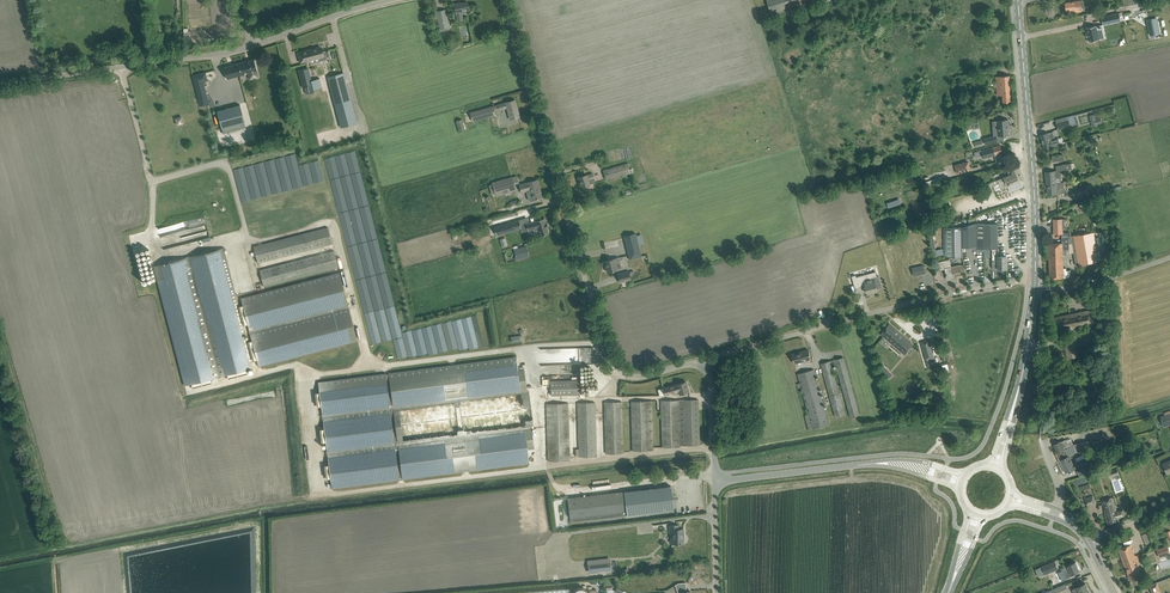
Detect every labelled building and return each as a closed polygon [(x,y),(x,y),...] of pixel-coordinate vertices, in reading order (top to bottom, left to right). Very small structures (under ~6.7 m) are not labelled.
[(797,7),(796,6),(815,0),(767,0),(772,15),(797,7)] [(1081,11),(1080,1),(1075,2),(1075,1),(1065,3),(1066,10),(1069,10),(1069,11),(1070,11),(1070,13),(1081,11)] [(469,10),(467,2),(460,4),(460,3),(454,4),(456,13),(458,20),(463,19),(461,12),(469,10)] [(446,9),(436,11),(438,17),(440,28),(449,26),(446,9)] [(1121,21),(1119,13),(1101,17),(1103,24),(1121,21)] [(1157,18),(1147,20),(1151,35),(1160,33),(1157,18)] [(1134,23),(1130,23),(1130,28),(1124,29),(1124,33),(1135,33),(1134,23)] [(1087,33),(1086,33),(1087,37),(1088,36),(1089,42),(1100,39),(1098,30),(1103,29),(1102,24),(1086,28),(1087,33)] [(322,52),(321,48),(313,50),(313,49),(307,50),(298,53),(301,62),(319,58),(319,61),(327,59),(325,51),(322,52)] [(227,79),(257,71),(254,59),(224,67),(227,79)] [(308,68),(298,70),(303,88),(304,87),(306,94),(314,91),(314,90),(322,87),(320,79),(320,78),(311,80),(308,68)] [(201,106),(208,105),(202,81),(207,79),(206,72),(193,76),(201,106)] [(343,72),(327,77),(332,95),(341,127),(357,123),(343,72)] [(1012,102),(1010,75),(996,76),(997,95),(1001,95),(1002,103),(1012,102)] [(506,102),(497,105),(498,108),(499,111),(507,108),(510,119),(513,119),(519,117),(517,110),(518,109),(515,100),(509,101),(506,102)] [(222,129),(245,123),(240,105),(217,111),(222,129)] [(472,121),(495,115),(493,106),(470,113),(472,121)] [(1102,123),(1101,117),(1100,116),(1098,117),(1098,118),(1096,119),(1095,119),(1091,120),(1092,127),(1097,126),(1097,124),(1102,123)] [(459,132),(465,130),(462,119),(456,121),(459,132)] [(993,126),(997,126),(998,129),(998,135),(1009,134),(1008,125),(1009,125),(1009,119),(1003,120),(997,120),(997,121),(992,121),(993,126)] [(1070,120),(1056,123),(1058,129),(1074,125),(1072,119),(1070,120)] [(1055,138),(1053,132),(1048,133),(1041,135),(1045,148),(1052,146),(1051,146),(1060,143),(1058,137),(1055,138)] [(986,144),(992,143),(998,141),(996,136),(985,139),(986,144)] [(985,158),(996,154),(1002,153),(1000,145),(995,146),(982,150),(985,158)] [(958,173),(971,170),(969,162),(955,165),(958,173)] [(605,179),(630,172),(628,163),(603,170),(605,179)] [(1003,177),(997,180),(1001,189),(1007,186),(1010,191),(1018,188),(1023,185),(1021,180),(1023,179),(1017,165),(1014,167),(1013,164),(1009,165),(1010,168),(1007,169),(1009,175),(1003,177)] [(1062,193),(1061,187),(1063,187),(1063,182),(1061,182),(1060,177),(1060,171),(1051,171),(1045,172),(1048,194),(1054,194),(1062,193)] [(594,178),(592,173),(587,175),(579,177),(580,181),(579,181),(580,187),(590,185),(595,183),(594,178)] [(1091,183),(1094,190),(1111,182),(1108,175),(1091,183)] [(512,177),(492,182),(492,184),(495,194),(495,195),(516,190),(514,184),(519,183),(517,176),(512,177)] [(537,180),(519,185),(522,192),(527,191),(530,190),(531,194),(528,195),(529,200),(531,201),(537,199),(537,198),(541,197),(539,190),(540,189),(537,180)] [(1079,196),(1090,191),(1087,185),(1076,190),(1079,196)] [(494,197),(488,198),(491,211),(498,209),(494,197)] [(1084,201),(1079,202),(1081,208),(1085,206),(1091,205),(1090,203),(1094,202),(1093,198),(1089,199),(1084,201)] [(899,199),(887,202),(889,207),(900,203),(899,199)] [(546,223),(544,218),(526,223),(529,231),(533,229),(534,233),(538,232),(539,236),(549,233),(547,227),(548,227),(547,223),(546,223)] [(1062,219),(1053,219),(1054,234),(1063,234),(1062,230),(1064,230),(1064,219),(1062,219)] [(497,235),(521,228),(519,220),(494,227),(497,235)] [(1105,232),(1112,231),(1110,222),(1103,223),(1105,232)] [(976,223),(962,228),(962,247),(976,247),(976,248),(984,248),(984,251),(984,254),(992,253),(992,256),(999,256),(998,223),(992,224),(976,224),(976,223)] [(258,263),(332,244),(328,227),(254,246),(258,263)] [(962,228),(944,228),(944,257),(949,257),(963,257),(962,247),(962,228)] [(1072,243),(1068,244),(1068,250),(1069,251),(1069,254),(1074,253),(1076,265),(1098,261),(1096,255),(1093,232),(1071,236),(1071,237),(1072,243)] [(642,256),(640,252),(635,233),(624,236),(629,255),(630,259),(642,256)] [(1062,243),(1049,243),(1050,255),(1058,254),(1058,255),(1063,255),(1069,255),(1069,254),(1069,251),(1068,250),(1068,244),(1072,243),(1071,237),(1070,237),(1068,238),(1062,238),(1062,243)] [(517,260),(529,256),(526,246),(514,249),(517,260)] [(239,304),(224,248),(154,265),(185,385),(191,383),(192,388),(213,382),(212,378),(226,374),(228,379),(248,373),(247,369),(253,367),(244,331),(246,331),(244,325),(248,325),(252,339),(247,340),(253,361),(257,360),(259,366),(358,340),(340,272),(241,297),(243,304),(239,304)] [(264,286),(338,267),(334,251),(260,270),(264,286)] [(1058,254),(1050,255),(1050,278),(1063,278),(1071,277),(1070,271),(1070,270),(1066,270),(1066,268),(1063,268),(1063,266),(1063,255),(1058,255),(1058,254)] [(999,256),(992,256),(992,261),(992,268),(998,268),(998,267),(1006,267),(1006,268),(1007,268),(1007,256),(999,256)] [(608,272),(617,269),(621,268),(620,262),(618,257),(605,261),(607,266),(606,266),(608,272)] [(951,267),(950,259),(938,262),(940,270),(945,269),(946,274),(946,275),(947,275),(948,279),(953,278),(952,273),(962,271),(960,264),(951,267)] [(914,275),(925,273),(924,265),(912,268),(914,275)] [(629,271),(617,274),(620,282),(631,279),(630,275),(629,271)] [(856,275),(852,276),(855,285),(855,288),(858,287),(865,285),(868,293),(878,291),(877,289),(883,287),(880,276),(877,276),(876,272),(876,271),(856,277),(856,275)] [(1104,321),(1102,308),(1089,311),(1089,310),(1063,315),(1066,330),(1067,330),(1069,340),(1064,341),(1067,359),(1079,356),(1075,339),(1072,339),(1070,329),(1092,325),(1091,324),(1104,321)] [(793,309),(778,311),(779,319),(794,318),(793,309)] [(1066,331),(1066,330),(1063,315),(1056,317),(1059,333),(1066,331)] [(905,354),(913,345),(889,324),(881,334),(905,354)] [(926,359),(934,357),(929,341),(922,343),(926,359)] [(795,363),(811,359),(809,350),(792,354),(795,363)] [(518,370),(516,356),(389,372),(402,479),(529,463),(528,449),(534,448),(532,428),(533,428),(533,425),(529,391),(527,391),(524,369),(518,370)] [(859,415),(845,363),(844,357),(821,363),(836,416),(845,414),(831,365),(836,364),(851,417),(859,415)] [(828,419),(816,375),(814,369),(798,374),(800,383),(797,384),(798,388),(801,387),(809,414),(805,415),(809,430),(829,424),(828,419)] [(332,489),(400,480),(386,372),(318,381),(332,489)] [(551,395),(580,394),(580,380),(551,381),(551,395)] [(686,386),(685,382),(677,384),(677,385),(672,386),(663,388),(665,395),(673,392),(674,395),(679,393),(680,394),(689,391),(687,385),(686,386)] [(662,447),(680,447),(680,445),(685,445),(700,445),(698,399),(679,400),(661,400),(662,447)] [(606,454),(623,453),(622,401),(605,402),(606,454)] [(633,451),(653,450),(652,401),(631,401),(633,451)] [(579,457),(597,456),(595,402),(578,403),(579,457)] [(548,461),(570,460),(568,403),(547,404),(548,461)] [(1165,412),(1166,415),(1160,417),(1164,427),(1169,425),(1169,410),(1165,412)] [(1068,443),(1066,439),(1061,442),(1060,441),(1054,444),(1058,453),(1059,452),(1062,458),(1072,453),(1077,451),(1092,448),(1102,446),(1102,445),(1101,446),(1099,440),(1097,441),(1097,440),(1093,441),(1092,440),(1073,444),(1072,441),(1068,443)] [(1103,455),(1101,449),(1103,449),(1102,446),(1092,448),(1094,453),(1095,457),(1103,455)] [(1073,463),(1070,457),(1073,455),(1072,453),(1062,458),(1059,460),(1066,473),(1075,468),(1078,473),(1085,469),(1085,468),(1089,466),(1083,454),(1075,458),(1077,461),(1073,463)] [(1107,470),(1110,477),(1119,474),(1117,467),(1107,470)] [(570,522),(668,510),(673,509),(671,486),(567,498),(570,522)] [(1087,505),(1095,502),(1093,495),(1084,498),(1087,505)] [(1117,510),(1114,499),(1113,497),(1102,500),(1103,505),(1105,505),(1106,508),(1104,509),(1105,512),(1108,525),(1120,521),(1119,518),(1125,516),(1123,508),(1117,510)] [(678,529),(678,525),(670,525),(670,532),(673,532),(673,543),(684,543),(683,543),(683,535),(683,529),(678,529)] [(1134,555),(1131,545),(1119,549),(1128,573),(1128,572),(1131,580),(1142,576),(1139,568),(1141,567),(1137,555),(1134,555)] [(1169,554),(1169,553),(1168,546),(1157,549),(1159,557),(1169,554)] [(588,572),(606,570),(605,561),(587,563),(588,572)] [(1045,574),(1058,569),(1055,562),(1039,568),(1042,575),(1045,574)] [(1066,578),(1072,575),(1072,574),(1079,571),(1075,562),(1062,568),(1066,578)] [(1153,592),(1161,592),(1169,590),(1169,578),(1156,583),(1150,585),(1153,592)] [(1089,592),(1085,583),(1072,589),(1074,592),(1086,592),(1089,592)] [(1057,592),(1068,588),(1066,584),(1043,592),(1058,592),(1057,592)]
